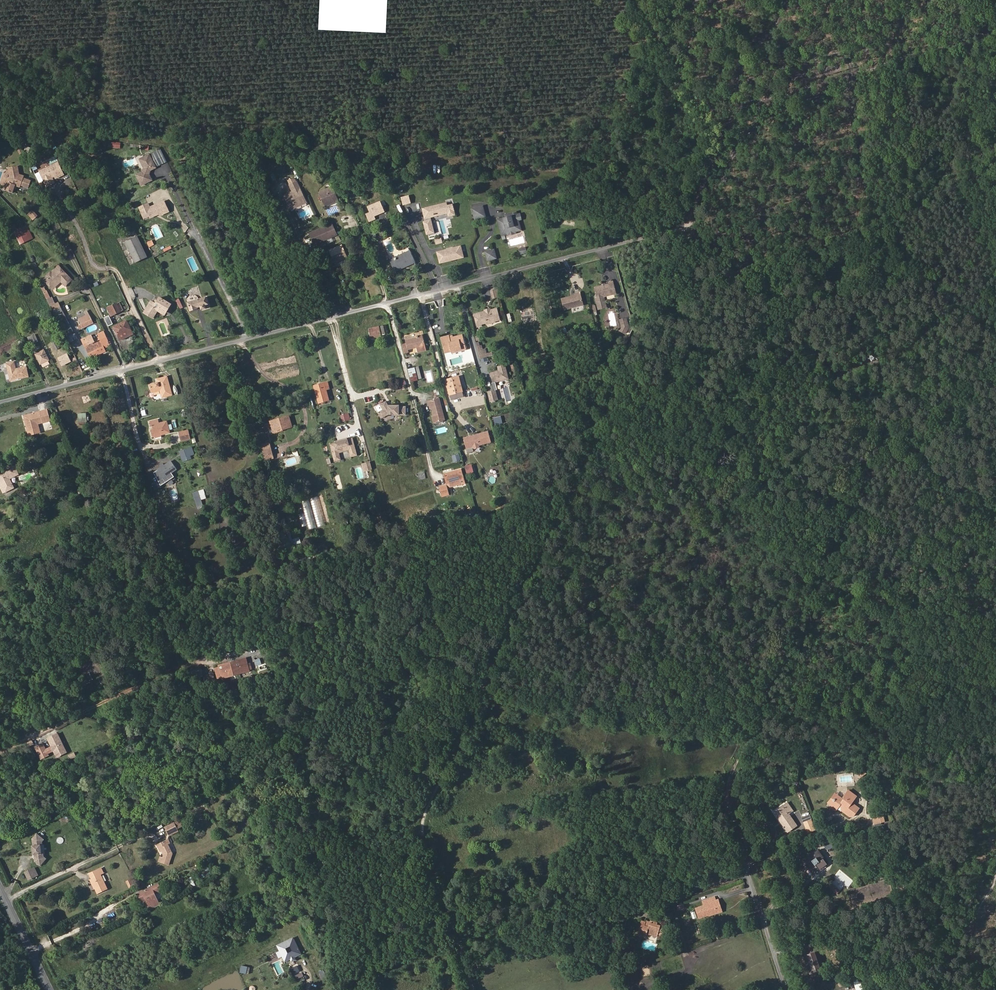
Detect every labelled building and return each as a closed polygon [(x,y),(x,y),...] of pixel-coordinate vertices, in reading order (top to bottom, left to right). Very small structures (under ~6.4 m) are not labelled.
[(160,149),(151,154),(154,160),(163,156),(160,149)] [(157,169),(151,156),(141,160),(145,169),(144,173),(138,176),(143,186),(153,181),(150,175),(151,171),(157,169)] [(54,175),(56,174),(57,177),(64,173),(59,162),(42,170),(46,180),(54,176),(54,175)] [(39,182),(44,180),(39,171),(35,173),(39,182)] [(293,192),(284,196),(291,210),(296,207),(294,203),(299,201),(300,202),(305,200),(296,182),(290,185),(293,192)] [(332,187),(319,193),(325,205),(337,200),(332,187)] [(25,195),(14,206),(19,211),(23,208),(24,209),(26,207),(29,210),(30,208),(36,214),(41,209),(36,203),(37,201),(34,198),(36,190),(27,188),(25,195)] [(386,211),(392,209),(389,200),(382,202),(386,211)] [(378,215),(385,212),(379,201),(373,205),(378,215)] [(149,214),(151,217),(151,219),(158,216),(158,215),(160,214),(160,215),(161,216),(170,213),(165,202),(151,208),(149,204),(141,208),(144,216),(149,214)] [(449,217),(456,215),(454,203),(448,205),(448,202),(423,207),(425,219),(448,214),(449,217)] [(486,206),(477,208),(479,217),(488,215),(486,206)] [(507,217),(501,219),(504,231),(510,230),(510,231),(518,229),(517,226),(523,225),(521,220),(524,219),(523,213),(518,215),(515,215),(514,213),(508,214),(509,217),(507,217)] [(432,219),(424,221),(427,235),(436,233),(432,219)] [(315,234),(316,237),(320,244),(337,236),(334,229),(332,225),(315,234)] [(524,230),(523,225),(517,226),(518,229),(510,231),(510,230),(504,231),(505,234),(510,233),(511,234),(519,232),(518,231),(524,230)] [(21,226),(12,230),(16,238),(24,233),(21,226)] [(125,243),(135,263),(147,257),(137,237),(125,243)] [(335,263),(347,258),(341,245),(329,251),(335,263)] [(440,264),(465,257),(462,245),(437,251),(440,264)] [(497,251),(488,253),(490,262),(499,260),(497,251)] [(409,252),(391,260),(396,271),(414,263),(409,252)] [(72,278),(59,265),(53,271),(50,271),(47,273),(47,275),(44,278),(51,285),(59,277),(61,280),(65,284),(72,278)] [(59,277),(51,285),(54,287),(61,280),(59,277)] [(616,294),(612,282),(607,283),(608,285),(595,289),(597,299),(596,300),(599,308),(607,306),(604,297),(616,294)] [(582,306),(579,293),(574,295),(574,297),(561,300),(564,311),(582,306)] [(151,300),(148,305),(145,311),(153,315),(154,316),(159,308),(163,306),(167,309),(171,302),(160,296),(158,300),(157,303),(154,301),(151,300)] [(198,309),(197,309),(201,308),(202,310),(206,309),(205,306),(209,305),(206,297),(188,303),(191,311),(198,309)] [(436,308),(434,302),(427,304),(428,310),(436,308)] [(107,308),(110,317),(120,312),(116,304),(107,308)] [(53,310),(54,311),(70,342),(76,339),(65,315),(61,307),(53,310)] [(476,324),(486,321),(487,324),(495,322),(494,319),(499,318),(496,308),(474,314),(476,324)] [(533,310),(521,313),(523,322),(535,319),(533,310)] [(78,320),(80,325),(91,320),(89,315),(78,320)] [(627,319),(621,320),(623,326),(620,331),(626,334),(629,327),(627,319)] [(91,320),(80,325),(82,329),(93,324),(91,320)] [(113,327),(118,337),(131,330),(126,320),(113,327)] [(388,325),(381,326),(383,336),(390,334),(388,325)] [(378,328),(369,330),(372,339),(381,337),(378,328)] [(131,330),(118,337),(120,341),(133,335),(131,330)] [(97,335),(99,340),(92,343),(90,339),(86,340),(89,345),(85,347),(85,348),(90,358),(104,352),(102,347),(108,344),(103,332),(97,335)] [(451,337),(450,335),(443,337),(447,350),(452,349),(461,347),(462,349),(467,348),(463,334),(455,336),(451,337)] [(416,348),(425,346),(422,335),(414,337),(415,339),(406,341),(406,345),(403,346),(405,355),(408,354),(408,351),(416,348)] [(32,336),(27,339),(31,346),(36,344),(32,336)] [(479,343),(477,344),(480,358),(491,355),(490,350),(487,350),(484,351),(483,346),(480,347),(479,343)] [(426,351),(425,346),(416,348),(418,354),(426,351)] [(43,351),(35,355),(40,365),(41,365),(42,368),(50,365),(48,361),(49,361),(43,351)] [(58,361),(62,368),(71,363),(68,355),(58,361)] [(6,363),(10,380),(28,376),(26,366),(16,368),(15,361),(6,363)] [(490,373),(493,383),(510,379),(506,364),(497,366),(498,371),(490,373)] [(408,370),(411,382),(422,379),(419,367),(408,370)] [(450,393),(463,390),(459,375),(446,378),(450,393)] [(153,387),(149,388),(151,393),(160,391),(162,399),(171,396),(166,378),(162,379),(162,381),(157,382),(158,384),(153,385),(153,387)] [(319,403),(329,400),(327,390),(329,389),(328,382),(324,383),(314,386),(319,403)] [(496,389),(488,392),(490,403),(499,400),(496,389)] [(464,396),(463,390),(450,393),(452,399),(464,396)] [(440,398),(431,401),(435,416),(433,416),(435,423),(446,420),(440,398)] [(387,403),(381,406),(384,411),(379,414),(382,419),(390,416),(407,417),(407,409),(401,408),(401,407),(389,407),(387,403)] [(35,417),(34,414),(25,417),(30,437),(41,434),(38,426),(50,422),(48,416),(47,410),(39,413),(40,415),(35,417)] [(341,415),(343,422),(350,420),(349,413),(341,415)] [(77,415),(79,422),(86,421),(86,414),(77,415)] [(281,430),(291,427),(288,418),(270,423),(273,435),(282,432),(281,430)] [(152,427),(153,432),(151,433),(153,438),(168,434),(164,423),(158,425),(157,421),(149,423),(150,427),(152,427)] [(464,437),(467,447),(473,445),(476,447),(480,446),(480,443),(491,440),(488,430),(464,437)] [(188,431),(179,433),(181,441),(190,439),(188,431)] [(352,439),(330,445),(333,458),(339,456),(338,453),(348,450),(350,456),(357,454),(352,439)] [(264,448),(267,461),(274,459),(271,446),(264,448)] [(187,460),(186,458),(195,454),(192,447),(179,452),(183,462),(187,460)] [(452,455),(454,462),(462,460),(460,453),(452,455)] [(176,470),(169,461),(154,473),(161,487),(172,479),(169,475),(176,470)] [(371,461),(364,463),(366,472),(373,470),(371,461)] [(467,475),(474,474),(473,465),(466,466),(467,475)] [(8,492),(16,488),(12,479),(21,475),(17,466),(0,475),(0,476),(8,492)] [(460,470),(447,474),(450,484),(459,481),(461,485),(466,484),(461,470),(460,470)] [(425,471),(418,472),(418,480),(426,479),(425,471)] [(197,507),(202,506),(198,492),(193,493),(197,507)] [(217,680),(254,671),(251,662),(249,663),(248,658),(214,666),(217,680)] [(57,734),(47,739),(55,757),(65,752),(57,734)] [(46,753),(42,745),(35,749),(38,757),(46,753)] [(856,812),(858,809),(851,804),(856,797),(848,791),(844,798),(844,799),(843,799),(838,796),(831,806),(837,810),(841,805),(843,807),(844,811),(853,817),(857,817),(859,814),(856,812)] [(831,806),(838,796),(835,794),(828,804),(831,806)] [(797,825),(789,814),(794,810),(788,802),(783,805),(786,809),(778,815),(783,822),(782,823),(788,832),(797,825)] [(778,815),(786,809),(783,805),(772,813),(775,817),(776,816),(778,815)] [(879,818),(873,820),(875,826),(881,824),(879,818)] [(810,821),(803,823),(806,831),(813,828),(810,821)] [(165,826),(168,833),(178,828),(175,822),(165,826)] [(45,840),(37,833),(33,839),(34,845),(33,846),(34,855),(35,855),(36,855),(37,858),(35,858),(36,861),(41,866),(44,862),(41,859),(43,857),(42,854),(41,845),(43,845),(43,842),(45,840)] [(826,848),(833,847),(831,839),(825,841),(826,848)] [(173,851),(167,840),(158,844),(162,852),(163,851),(165,856),(161,855),(159,861),(169,864),(173,851)] [(807,864),(812,872),(819,868),(819,869),(827,864),(823,858),(824,858),(818,849),(812,853),(811,852),(804,857),(808,864),(807,864)] [(33,869),(25,873),(29,880),(36,877),(33,869)] [(97,888),(95,889),(98,895),(108,889),(101,874),(93,878),(97,888)] [(189,878),(192,886),(199,884),(195,875),(189,878)] [(831,884),(829,886),(835,890),(834,892),(837,894),(839,890),(831,884)] [(144,892),(150,906),(156,903),(152,894),(162,890),(160,885),(144,892)] [(147,907),(150,906),(144,892),(141,894),(147,907)] [(717,912),(714,902),(717,901),(715,898),(703,901),(704,905),(696,907),(699,918),(717,912)] [(667,935),(669,925),(653,921),(652,922),(645,920),(645,922),(641,921),(637,934),(646,937),(648,932),(662,936),(663,934),(667,935)] [(292,962),(296,960),(295,957),(302,954),(295,937),(277,944),(285,962),(291,959),(292,962)] [(249,974),(251,967),(242,965),(240,972),(249,974)] [(297,980),(304,976),(302,972),(295,975),(297,980)] [(855,979),(853,980),(857,989),(863,988),(861,981),(859,981),(858,978),(859,977),(857,972),(853,973),(855,979)]
